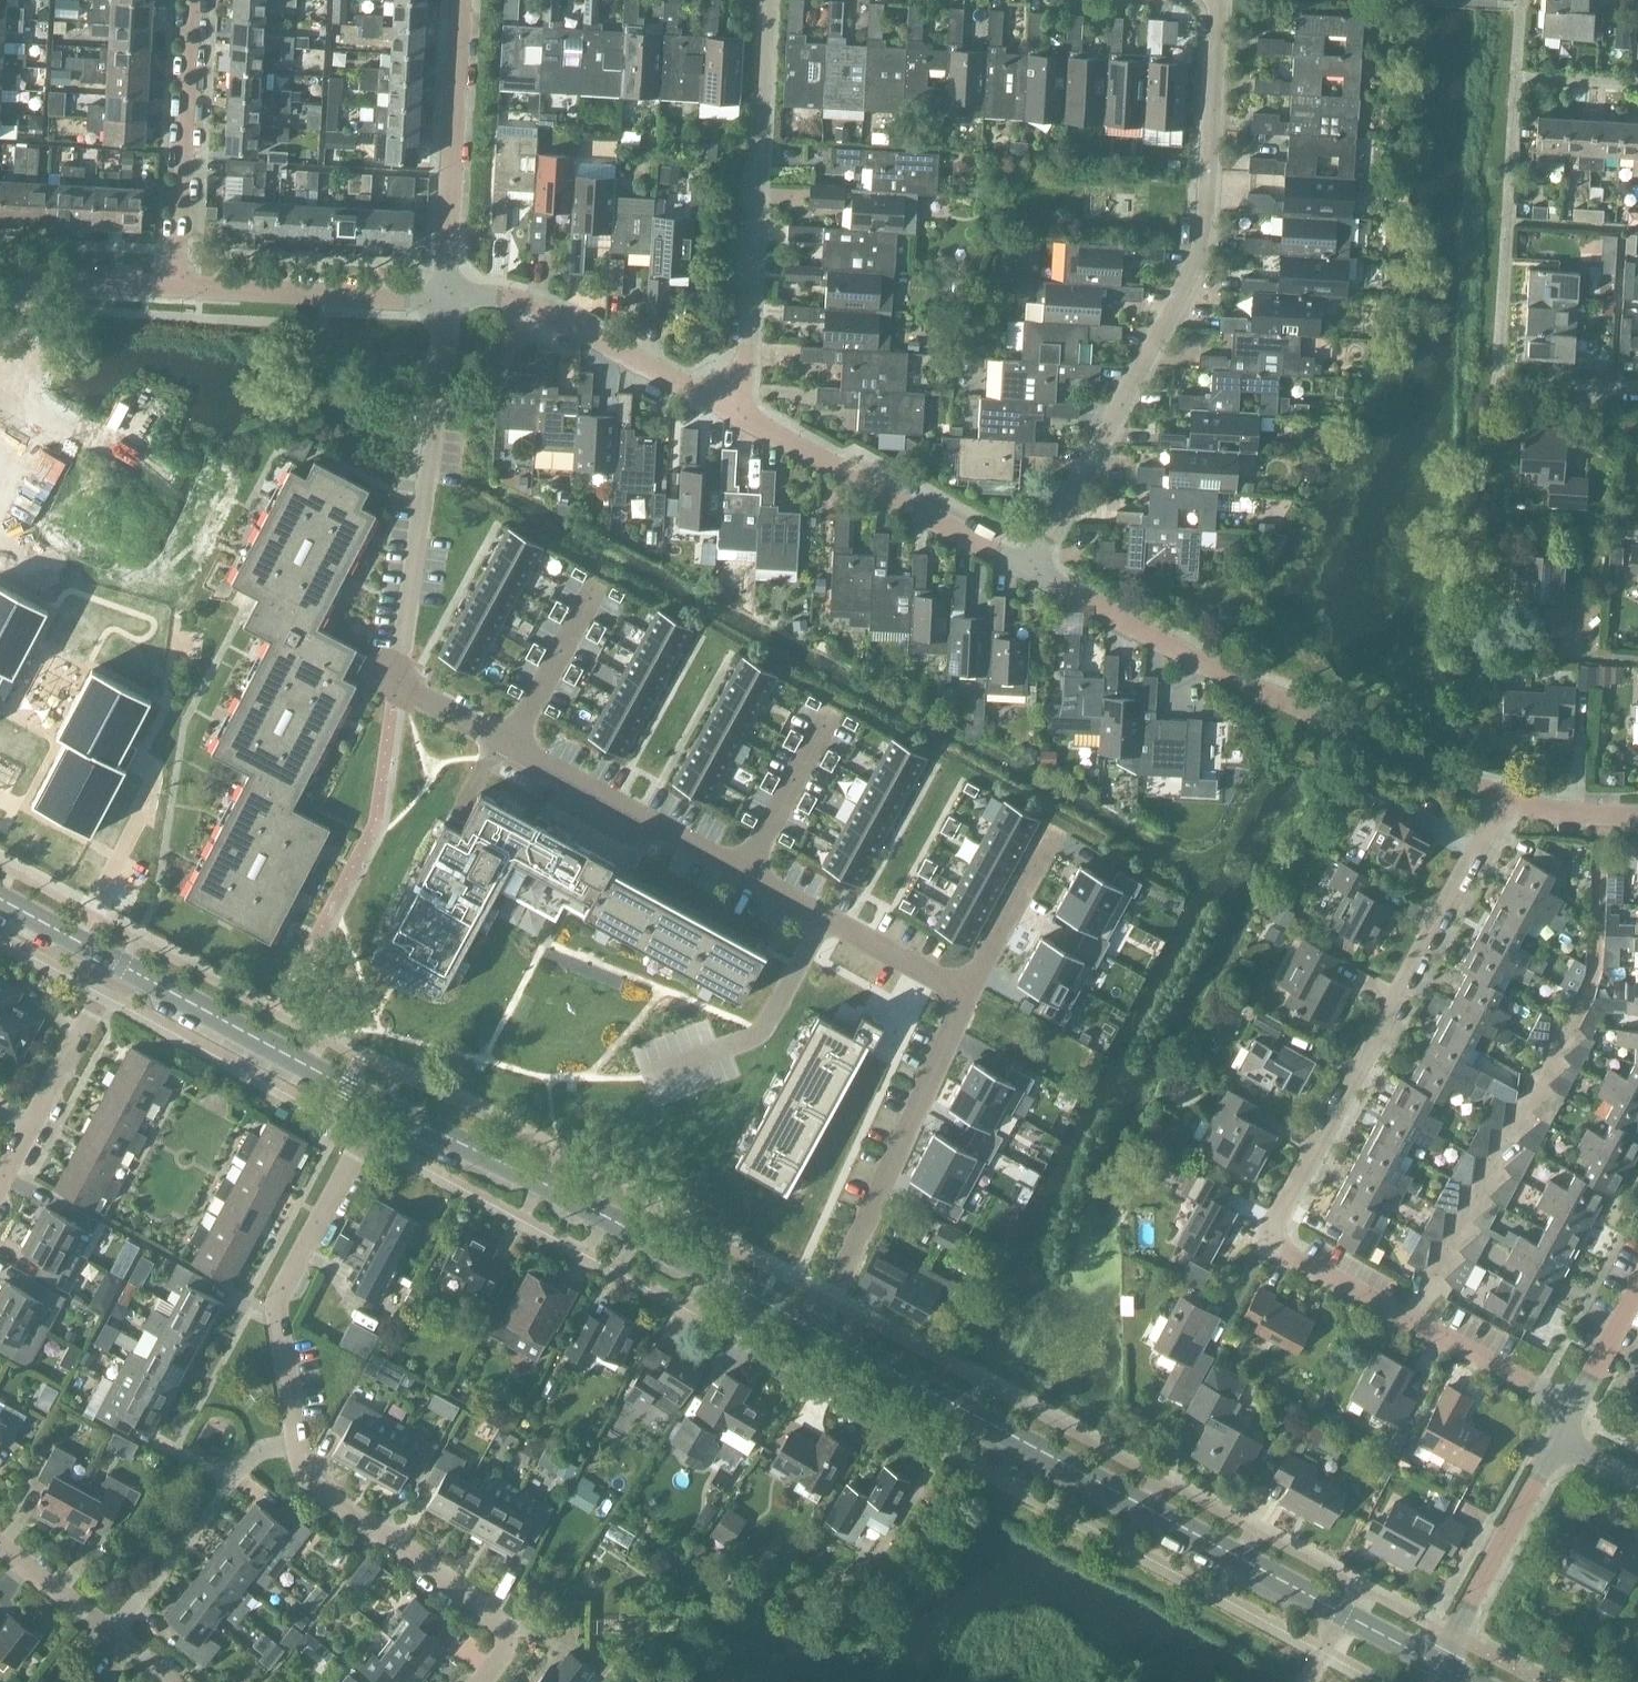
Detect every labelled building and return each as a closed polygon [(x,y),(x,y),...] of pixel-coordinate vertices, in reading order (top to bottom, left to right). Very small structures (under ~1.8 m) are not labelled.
[(22,19),(23,7),(6,6),(7,0),(0,0),(0,18),(22,19)] [(54,16),(68,17),(69,0),(55,0),(54,16)] [(88,23),(92,23),(154,26),(155,3),(104,0),(94,0),(93,10),(88,10),(88,23)] [(235,18),(268,20),(268,5),(299,7),(299,0),(236,0),(235,18)] [(504,18),(519,18),(520,0),(505,0),(504,18)] [(544,20),(559,21),(560,0),(545,0),(544,20)] [(584,23),(599,23),(600,0),(585,0),(584,23)] [(624,25),(639,25),(641,0),(625,0),(624,25)] [(664,27),(679,28),(681,0),(665,0),(664,27)] [(703,29),(719,30),(720,0),(705,0),(703,29)] [(788,34),(802,35),(804,0),(790,0),(788,34)] [(1546,6),(1596,9),(1597,0),(1546,0),(1546,6)] [(1615,10),(1634,12),(1635,0),(1616,0),(1615,10)] [(395,27),(427,29),(429,3),(396,1),(395,27)] [(830,1),(828,36),(842,37),(843,11),(844,2),(830,1)] [(853,2),(844,2),(843,11),(852,11),(853,2)] [(870,3),(868,39),(882,40),(884,4),(870,3)] [(909,6),(908,41),(908,48),(928,49),(922,42),(924,7),(909,6)] [(1546,6),(1544,36),(1594,39),(1595,26),(1596,9),(1546,6)] [(949,44),(963,45),(965,9),(950,9),(949,44)] [(988,46),(1003,47),(1004,11),(991,11),(988,46)] [(1028,49),(1042,49),(1044,14),(1030,13),(1028,49)] [(366,14),(365,26),(384,27),(384,15),(366,14)] [(1298,14),(1296,44),(1286,43),(1286,41),(1259,39),(1259,52),(1295,55),(1362,60),(1365,19),(1298,14)] [(1068,51),(1082,52),(1084,16),(1070,15),(1068,51)] [(4,42),(5,31),(22,31),(22,19),(0,18),(0,42),(4,42)] [(235,18),(233,46),(266,48),(276,48),(277,37),(277,36),(267,36),(268,20),(235,18)] [(1108,53),(1123,54),(1124,19),(1110,18),(1108,53)] [(544,27),(541,92),(581,94),(584,30),(560,28),(561,21),(559,21),(544,20),(544,27)] [(1147,56),(1162,56),(1164,21),(1149,20),(1147,56)] [(54,21),(53,32),(66,33),(67,21),(54,21)] [(1616,21),(1615,49),(1629,49),(1630,22),(1616,21)] [(109,36),(109,48),(152,50),(154,26),(92,23),(92,35),(109,36)] [(584,30),(581,94),(621,96),(624,32),(601,31),(602,23),(599,23),(584,23),(584,30)] [(503,25),(499,89),(541,92),(544,27),(503,25)] [(393,54),(426,56),(427,29),(395,27),(384,27),(365,26),(364,37),(383,38),(383,39),(394,39),(393,54)] [(664,34),(661,99),(701,101),(704,36),(681,35),(682,28),(679,28),(664,27),(664,34)] [(704,36),(701,101),(741,104),(745,39),(718,37),(719,30),(703,29),(704,36)] [(621,96),(661,99),(664,34),(624,32),(621,96)] [(788,41),(784,106),(825,108),(828,43),(806,42),(807,35),(802,35),(788,34),(788,41)] [(828,43),(825,108),(864,110),(868,45),(846,44),(847,38),(842,37),(828,36),(828,43)] [(276,48),(296,49),(297,38),(277,37),(276,48)] [(311,39),(297,38),(296,49),(310,50),(311,39)] [(868,45),(864,110),(904,113),(908,48),(887,47),(887,40),(882,40),(868,39),(868,45)] [(20,66),(24,66),(25,54),(23,54),(23,43),(4,42),(0,42),(0,64),(20,66)] [(948,50),(944,115),(984,117),(988,53),(966,51),(963,45),(949,44),(948,50)] [(233,46),(232,71),(265,73),(265,60),(276,61),(276,59),(296,60),(296,49),(276,48),(266,48),(233,46)] [(988,53),(984,117),(1024,120),(1028,55),(1007,54),(1008,47),(1003,47),(988,46),(988,53)] [(86,58),(85,70),(90,70),(151,73),(152,50),(109,48),(101,47),(100,59),(90,58),(86,58)] [(904,113),(944,115),(948,50),(928,49),(908,48),(904,113)] [(1028,55),(1024,120),(1064,122),(1068,57),(1047,56),(1048,50),(1042,49),(1028,49),(1028,55)] [(52,51),(51,66),(60,66),(61,52),(52,51)] [(312,51),(311,69),(323,69),(324,51),(312,51)] [(1068,57),(1064,122),(1104,124),(1108,60),(1087,59),(1088,52),(1082,52),(1068,51),(1068,57)] [(1108,60),(1104,124),(1144,127),(1148,62),(1122,61),(1123,54),(1108,53),(1108,60)] [(391,82),(424,84),(426,56),(393,54),(392,68),(381,68),(381,69),(362,68),(362,80),(380,81),(391,82)] [(1295,55),(1293,85),(1283,84),(1283,81),(1256,79),(1255,93),(1292,96),(1360,100),(1360,97),(1360,89),(1362,60),(1295,55)] [(1148,62),(1144,127),(1185,129),(1188,65),(1168,63),(1168,57),(1162,56),(1147,56),(1148,62)] [(2,88),(3,88),(12,89),(13,77),(19,77),(20,66),(0,64),(0,88),(2,88)] [(51,68),(50,84),(70,85),(71,69),(51,68)] [(85,70),(85,81),(89,81),(107,82),(106,94),(150,97),(151,73),(90,70),(85,70)] [(232,71),(230,98),(293,101),(293,100),(294,92),(273,91),(274,74),(265,73),(232,71)] [(352,90),(361,90),(362,80),(352,80),(352,90)] [(380,91),(380,81),(362,80),(361,90),(380,91)] [(380,81),(380,91),(391,92),(390,107),(422,109),(424,84),(391,82),(380,81)] [(17,113),(18,101),(3,101),(3,88),(2,88),(0,88),(0,112),(17,113)] [(1360,89),(1360,97),(1369,97),(1370,90),(1360,89)] [(50,91),(49,115),(65,116),(66,92),(50,91)] [(305,92),(294,92),(293,100),(304,101),(305,92)] [(88,105),(87,117),(148,120),(150,97),(106,94),(105,106),(88,105)] [(1254,118),(1253,133),(1260,133),(1265,134),(1289,136),(1357,140),(1360,100),(1292,96),(1290,124),(1280,123),(1280,116),(1254,114),(1254,118)] [(528,109),(528,112),(539,113),(539,110),(540,109),(540,98),(529,97),(528,109)] [(230,98),(229,126),(262,128),(263,112),(293,114),(293,101),(230,98)] [(377,133),(388,134),(421,135),(422,109),(390,107),(379,107),(378,122),(359,121),(359,132),(377,133)] [(0,112),(0,125),(16,125),(17,113),(0,112)] [(539,113),(539,124),(555,125),(556,114),(539,113)] [(30,114),(30,128),(43,129),(44,115),(30,114)] [(1537,151),(1537,160),(1565,161),(1566,152),(1568,118),(1539,116),(1537,151)] [(148,120),(87,117),(86,129),(104,130),(103,143),(147,146),(148,120)] [(309,117),(308,129),(322,129),(323,117),(309,117)] [(1568,118),(1566,152),(1579,153),(1578,169),(1592,170),(1593,154),(1595,119),(1568,118)] [(1604,155),(1621,156),(1623,121),(1595,119),(1593,154),(1592,170),(1603,171),(1604,155)] [(1637,176),(1637,122),(1623,121),(1621,156),(1634,157),(1633,176),(1637,176)] [(292,129),(262,128),(229,126),(227,152),(260,154),(261,140),(291,142),(292,129)] [(618,135),(618,144),(636,145),(637,132),(619,131),(618,135)] [(835,131),(835,141),(847,141),(848,131),(835,131)] [(376,144),(377,133),(359,132),(358,143),(376,144)] [(492,188),(492,195),(507,196),(508,188),(534,190),(537,153),(537,135),(538,134),(496,132),(492,188)] [(421,135),(388,134),(387,162),(419,164),(421,135)] [(890,135),(890,145),(900,146),(900,136),(890,135)] [(1289,136),(1287,164),(1277,163),(1277,161),(1250,159),(1250,173),(1286,176),(1354,180),(1357,144),(1357,140),(1289,136)] [(1013,140),(1012,153),(1022,154),(1023,141),(1013,140)] [(698,142),(697,157),(716,158),(717,143),(698,142)] [(22,224),(27,146),(15,145),(13,180),(2,179),(0,205),(0,223),(22,224)] [(22,224),(46,225),(49,182),(38,181),(40,147),(27,146),(22,224)] [(63,147),(62,161),(73,162),(74,148),(63,147)] [(832,147),(831,162),(866,164),(867,149),(832,147)] [(867,149),(866,164),(873,164),(871,190),(919,194),(938,195),(940,154),(874,150),(867,149)] [(1088,150),(1088,160),(1099,160),(1100,150),(1088,150)] [(124,151),(123,162),(134,163),(135,152),(124,151)] [(270,151),(269,163),(290,164),(290,153),(270,151)] [(533,209),(532,215),(546,216),(549,216),(549,210),(573,211),(576,175),(577,156),(537,153),(534,190),(534,191),(533,198),(533,209)] [(225,235),(253,236),(256,187),(256,177),(257,162),(230,161),(229,176),(244,177),(242,201),(227,201),(225,235)] [(253,236),(279,238),(281,204),(267,203),(269,163),(257,162),(256,177),(256,187),(253,236)] [(46,225),(70,227),(73,166),(61,166),(60,183),(49,182),(46,225)] [(70,227),(93,228),(96,185),(85,184),(85,167),(73,166),(70,227)] [(662,166),(660,183),(678,185),(680,168),(662,166)] [(120,171),(117,230),(143,231),(145,188),(132,187),(132,170),(120,169),(120,171)] [(96,185),(93,228),(117,230),(120,171),(108,171),(107,185),(96,185)] [(279,238),(306,240),(308,206),(308,191),(310,172),(299,171),(297,205),(281,204),(279,238)] [(310,172),(308,191),(309,191),(318,192),(320,172),(310,172)] [(361,194),(362,175),(353,174),(352,194),(361,194)] [(359,243),(385,244),(387,211),(373,210),(375,176),(362,175),(361,194),(364,194),(363,209),(361,209),(359,243)] [(572,230),(571,236),(586,237),(586,231),(612,233),(615,195),(616,177),(576,175),(572,230)] [(417,178),(391,176),(390,196),(416,197),(417,178)] [(1276,201),(1276,198),(1272,194),(1250,192),(1248,199),(1247,214),(1284,217),(1352,221),(1354,180),(1286,176),(1285,197),(1287,197),(1287,202),(1276,201)] [(692,195),(706,196),(707,180),(693,179),(692,195)] [(1377,180),(1377,187),(1386,188),(1387,181),(1377,180)] [(969,186),(969,196),(984,197),(984,187),(969,186)] [(810,187),(810,201),(845,203),(846,189),(810,187)] [(846,189),(845,203),(852,203),(851,229),(896,232),(916,233),(919,194),(871,190),(853,189),(846,189)] [(492,195),(489,231),(505,232),(507,196),(492,195)] [(611,250),(651,253),(653,216),(654,197),(615,195),(612,233),(611,250)] [(308,206),(306,240),(332,241),(334,207),(309,206),(308,206)] [(208,207),(207,218),(217,219),(218,207),(208,207)] [(332,241),(359,243),(361,209),(334,207),(332,241)] [(1534,208),(1534,218),(1549,219),(1549,209),(1534,208)] [(1574,220),(1589,221),(1590,211),(1574,210),(1574,220)] [(387,211),(385,244),(412,246),(415,212),(387,211)] [(1590,211),(1589,221),(1604,222),(1605,212),(1590,211)] [(1629,223),(1637,224),(1637,214),(1630,214),(1629,223)] [(532,215),(530,252),(544,253),(546,216),(532,215)] [(653,216),(651,253),(650,272),(691,275),(694,218),(653,216)] [(1244,253),(1281,256),(1349,260),(1352,221),(1284,217),(1282,244),(1272,243),(1272,240),(1245,238),(1244,253)] [(789,225),(788,240),(823,241),(824,227),(789,225)] [(823,241),(822,267),(829,268),(893,272),(896,232),(851,229),(831,228),(824,227),(823,241)] [(1627,252),(1637,252),(1637,240),(1637,235),(1629,235),(1627,252)] [(571,236),(569,273),(584,274),(586,237),(571,236)] [(1067,243),(1065,282),(1065,284),(1101,285),(1108,286),(1121,286),(1121,285),(1123,246),(1067,243)] [(1130,260),(1165,262),(1165,248),(1130,246),(1130,260)] [(1617,254),(1603,253),(1602,271),(1616,272),(1617,254)] [(1241,293),(1253,293),(1321,297),(1346,299),(1349,260),(1281,256),(1279,284),(1269,283),(1269,280),(1242,278),(1241,293)] [(610,257),(608,294),(622,295),(625,258),(610,257)] [(1627,262),(1625,280),(1635,281),(1636,263),(1627,262)] [(787,266),(786,279),(821,281),(822,267),(787,266)] [(822,267),(821,281),(828,282),(827,308),(891,311),(893,272),(829,268),(822,267)] [(1531,269),(1530,298),(1578,301),(1580,272),(1574,271),(1531,269)] [(649,279),(647,315),(660,316),(665,316),(667,316),(669,280),(665,273),(650,272),(649,279)] [(942,279),(941,288),(950,288),(950,280),(942,279)] [(1635,281),(1625,280),(1624,298),(1634,299),(1635,281)] [(1026,302),(1025,320),(1044,321),(1080,323),(1087,323),(1099,324),(1100,312),(1101,285),(1065,284),(1065,282),(1038,281),(1037,302),(1026,302)] [(1143,286),(1121,285),(1121,286),(1108,286),(1107,300),(1143,301),(1143,286)] [(1220,331),(1233,332),(1300,336),(1318,337),(1321,297),(1253,293),(1252,319),(1221,317),(1220,331)] [(1530,298),(1528,327),(1577,330),(1578,301),(1530,298)] [(1605,304),(1605,315),(1614,316),(1615,304),(1605,304)] [(784,305),(784,312),(784,320),(819,322),(820,307),(784,305)] [(819,312),(819,322),(826,322),(824,347),(837,348),(844,349),(889,351),(891,311),(827,308),(820,307),(819,312)] [(1623,317),(1622,335),(1631,336),(1633,318),(1623,317)] [(1025,320),(1023,360),(1041,361),(1042,344),(1060,345),(1058,362),(1065,363),(1078,363),(1080,339),(1086,339),(1086,338),(1087,323),(1080,323),(1044,321),(1025,320)] [(1087,323),(1086,338),(1122,340),(1122,325),(1099,324),(1087,323)] [(1577,330),(1528,327),(1526,357),(1575,361),(1577,330)] [(1212,371),(1280,375),(1314,377),(1314,374),(1321,374),(1321,364),(1315,364),(1316,357),(1299,356),(1300,336),(1233,332),(1231,360),(1226,360),(1226,358),(1199,356),(1199,370),(1212,371)] [(1621,354),(1620,362),(1630,363),(1630,354),(1631,336),(1622,335),(1621,354)] [(910,341),(909,350),(919,350),(919,341),(910,341)] [(836,362),(837,348),(824,347),(801,346),(801,360),(836,362)] [(837,348),(836,362),(843,363),(842,388),(853,389),(860,389),(906,392),(908,352),(889,351),(844,349),(837,348)] [(541,351),(539,375),(538,386),(553,387),(555,351),(541,351)] [(962,356),(958,366),(965,369),(969,358),(962,356)] [(1004,359),(1002,399),(1037,401),(1044,401),(1057,402),(1058,362),(1041,361),(1023,360),(1004,359)] [(1065,363),(1065,377),(1100,379),(1101,365),(1078,363),(1065,363)] [(499,372),(496,428),(510,429),(509,442),(535,443),(536,430),(538,394),(538,386),(539,375),(514,373),(514,366),(513,366),(500,365),(499,372)] [(1578,366),(1577,375),(1590,376),(1590,367),(1578,366)] [(580,371),(578,397),(578,407),(592,408),(592,405),(593,395),(594,372),(580,371)] [(1180,393),(1179,409),(1192,409),(1239,412),(1241,391),(1262,392),(1261,414),(1262,414),(1277,415),(1278,404),(1280,375),(1212,371),(1210,398),(1205,398),(1205,395),(1180,393)] [(535,449),(534,465),(574,467),(574,451),(576,432),(564,431),(565,414),(577,414),(578,407),(578,397),(555,395),(556,387),(553,387),(538,386),(538,394),(536,430),(535,443),(535,449)] [(853,403),(853,389),(842,388),(818,387),(817,400),(853,403)] [(853,389),(853,403),(859,403),(858,431),(912,434),(923,435),(926,394),(912,393),(906,392),(860,389),(853,389)] [(616,418),(616,428),(630,429),(633,393),(618,392),(616,418)] [(593,395),(592,405),(599,406),(600,395),(593,395)] [(982,398),(980,438),(998,439),(1016,440),(1022,441),(1035,441),(1037,416),(1043,416),(1044,401),(1037,401),(1002,399),(982,398)] [(1044,401),(1043,416),(1079,418),(1080,403),(1057,402),(1044,401)] [(1294,403),(1293,416),(1307,417),(1308,404),(1294,403)] [(1278,404),(1277,415),(1287,415),(1291,416),(1291,407),(1291,405),(1278,404)] [(103,405),(58,492),(96,512),(92,518),(139,543),(142,538),(147,541),(180,558),(223,471),(191,454),(195,447),(134,415),(130,419),(103,405)] [(574,467),(574,470),(614,473),(616,436),(616,428),(616,418),(591,416),(592,408),(578,407),(577,414),(577,416),(576,432),(574,451),(574,467)] [(1159,432),(1158,448),(1171,448),(1220,451),(1220,439),(1239,440),(1239,452),(1260,454),(1262,414),(1261,414),(1239,412),(1192,409),(1191,437),(1185,437),(1185,434),(1159,432)] [(942,424),(942,435),(951,436),(952,424),(942,424)] [(1524,426),(1521,469),(1540,470),(1539,481),(1551,482),(1550,504),(1585,506),(1587,477),(1563,476),(1566,429),(1524,426)] [(953,427),(952,437),(960,438),(960,437),(963,438),(964,427),(953,427)] [(614,473),(612,504),(627,505),(627,492),(654,494),(657,439),(632,437),(633,429),(630,429),(616,428),(616,436),(614,473)] [(696,464),(697,464),(699,429),(684,428),(682,463),(696,464)] [(298,432),(288,452),(303,460),(314,441),(298,432)] [(960,438),(958,478),(1013,481),(1016,440),(998,439),(980,438),(963,438),(960,437),(960,438)] [(934,438),(926,442),(928,446),(936,442),(934,438)] [(1022,441),(1022,455),(1058,457),(1058,443),(1035,441),(1022,441)] [(912,454),(902,448),(897,456),(907,462),(912,454)] [(1137,486),(1151,487),(1218,491),(1237,492),(1239,452),(1171,448),(1170,476),(1164,476),(1165,473),(1138,472),(1137,486)] [(721,473),(721,484),(736,485),(738,450),(723,449),(721,473)] [(259,599),(253,609),(244,627),(271,641),(212,755),(250,774),(186,898),(271,943),(331,829),(293,809),(358,685),(343,677),(358,649),(318,628),(377,515),(362,507),(370,490),(315,461),(307,478),(291,470),(232,585),(239,588),(259,599)] [(679,471),(676,521),(678,522),(678,526),(718,528),(721,492),(721,484),(721,473),(695,472),(696,464),(682,463),(681,471),(679,471)] [(761,494),(760,504),(774,505),(776,471),(762,470),(761,494)] [(520,477),(519,489),(527,489),(528,478),(520,477)] [(1244,481),(1243,491),(1254,492),(1255,481),(1244,481)] [(718,528),(717,549),(757,550),(759,527),(745,526),(745,514),(760,515),(760,512),(760,504),(761,494),(737,493),(738,485),(736,485),(721,484),(721,492),(718,528)] [(1118,511),(1117,526),(1130,526),(1177,529),(1179,507),(1200,509),(1199,530),(1202,531),(1216,531),(1218,491),(1151,487),(1150,516),(1144,515),(1144,513),(1118,511)] [(563,489),(560,505),(569,506),(572,491),(563,489)] [(653,507),(652,516),(666,517),(667,495),(654,494),(653,507)] [(757,558),(756,569),(796,572),(800,514),(777,513),(777,505),(776,505),(774,505),(760,504),(760,512),(760,515),(759,527),(757,550),(757,558)] [(835,510),(834,545),(848,546),(849,511),(835,510)] [(1199,530),(1130,526),(1128,553),(1115,553),(1115,542),(1100,541),(1099,566),(1114,568),(1114,575),(1145,577),(1146,565),(1178,567),(1177,579),(1199,580),(1202,531),(1199,530)] [(509,528),(498,549),(533,568),(544,547),(509,528)] [(875,531),(873,554),(872,567),(887,568),(889,531),(875,531)] [(1218,533),(1217,545),(1240,547),(1241,534),(1218,533)] [(833,553),(831,609),(870,611),(872,573),(872,567),(873,554),(852,553),(852,546),(848,546),(834,545),(833,553)] [(1610,546),(1609,569),(1621,569),(1622,546),(1610,546)] [(498,549),(486,571),(521,590),(533,568),(498,549)] [(913,575),(912,588),(926,589),(928,554),(914,553),(913,575)] [(1514,554),(1512,596),(1536,598),(1534,631),(1569,633),(1571,599),(1566,599),(1569,557),(1514,554)] [(576,567),(572,575),(584,581),(588,573),(576,567)] [(870,611),(870,629),(909,631),(912,593),(912,588),(913,575),(887,573),(887,568),(872,567),(872,573),(870,611)] [(486,571),(474,592),(509,611),(521,590),(486,571)] [(952,574),(951,595),(951,609),(964,610),(966,575),(952,574)] [(817,577),(816,591),(826,591),(827,578),(817,577)] [(613,587),(609,595),(621,602),(625,594),(613,587)] [(1,674),(9,678),(47,613),(0,588),(0,675),(1,674)] [(909,631),(908,650),(948,653),(951,615),(951,609),(951,595),(931,594),(931,589),(926,589),(912,588),(912,593),(909,631)] [(474,592),(463,613),(498,632),(509,611),(474,592)] [(992,596),(991,617),(990,630),(1004,631),(1006,597),(992,596)] [(756,597),(755,605),(767,606),(767,598),(756,597)] [(558,600),(553,608),(565,615),(570,607),(558,600)] [(553,608),(549,616),(561,623),(565,615),(553,608)] [(948,653),(948,671),(987,674),(990,637),(990,630),(991,617),(964,616),(964,610),(951,609),(951,615),(948,653)] [(659,610),(647,631),(682,650),(694,629),(659,610)] [(463,613),(451,634),(486,654),(498,632),(463,613)] [(804,617),(790,622),(795,635),(809,630),(804,617)] [(595,621),(591,628),(603,635),(607,627),(595,621)] [(591,628),(586,636),(598,643),(603,635),(591,628)] [(987,674),(987,693),(1028,695),(1031,639),(1007,638),(1007,631),(1004,631),(990,630),(990,637),(987,674)] [(647,631),(636,653),(670,672),(682,650),(647,631)] [(1064,669),(1079,670),(1080,634),(1065,633),(1064,669)] [(451,635),(439,656),(474,675),(486,654),(451,635)] [(542,654),(546,647),(535,640),(530,648),(542,654)] [(530,650),(526,658),(538,664),(542,657),(530,650)] [(636,653),(624,674),(659,693),(670,672),(636,653)] [(1105,655),(1104,678),(1104,690),(1117,691),(1119,655),(1105,655)] [(744,656),(732,678),(767,697),(778,676),(744,656)] [(572,663),(568,671),(580,677),(584,669),(572,663)] [(1580,664),(1579,684),(1598,685),(1599,666),(1580,664)] [(1600,666),(1599,681),(1610,682),(1610,677),(1622,678),(1623,667),(1600,666)] [(1101,733),(1104,690),(1104,678),(1078,677),(1079,670),(1064,669),(1063,676),(1061,703),(1048,702),(1047,730),(1101,733)] [(568,671),(563,678),(575,685),(580,677),(568,671)] [(56,743),(22,806),(81,839),(116,771),(107,766),(139,704),(79,672),(47,738),(56,743)] [(624,674),(612,695),(647,714),(659,693),(624,674)] [(1144,676),(1143,699),(1142,712),(1155,712),(1157,676),(1144,676)] [(732,678),(720,699),(755,718),(767,697),(732,678)] [(512,683),(508,691),(520,698),(524,690),(512,683)] [(1535,739),(1572,741),(1573,716),(1575,687),(1547,685),(1546,693),(1506,690),(1504,728),(1535,730),(1535,739)] [(1101,733),(1100,753),(1117,754),(1117,763),(1138,775),(1142,712),(1143,699),(1117,697),(1117,691),(1104,690),(1101,733)] [(1029,691),(1028,703),(1030,703),(1037,703),(1037,691),(1030,691),(1029,691)] [(612,695),(601,717),(635,736),(647,714),(612,695)] [(810,695),(806,703),(818,710),(822,702),(810,695)] [(720,699),(709,720),(743,739),(755,718),(720,699)] [(978,699),(977,728),(985,728),(986,700),(978,699)] [(550,704),(545,712),(557,718),(562,710),(550,704)] [(1155,712),(1142,712),(1138,775),(1180,777),(1180,779),(1196,780),(1196,779),(1199,722),(1155,719),(1155,712)] [(848,715),(843,724),(855,730),(860,722),(848,715)] [(601,717),(589,738),(624,757),(635,736),(601,717)] [(709,720),(697,742),(732,761),(743,739),(709,720)] [(792,729),(788,737),(800,743),(804,735),(792,729)] [(788,737),(783,744),(795,751),(800,743),(788,737)] [(893,739),(881,760),(916,779),(928,758),(893,739)] [(697,742),(685,763),(720,782),(732,761),(697,742)] [(1029,745),(1023,755),(1033,761),(1039,750),(1029,745)] [(829,749),(825,757),(837,764),(841,756),(829,749)] [(1043,765),(1056,766),(1057,752),(1043,751),(1043,759),(1043,765)] [(1245,751),(1237,753),(1241,766),(1248,764),(1249,764),(1246,751),(1245,751)] [(825,757),(820,765),(833,771),(837,764),(825,757)] [(881,760),(870,781),(904,800),(916,779),(881,760)] [(685,763),(674,784),(708,803),(720,782),(685,763)] [(1086,766),(1086,776),(1097,777),(1098,767),(1086,766)] [(769,771),(765,779),(777,785),(781,777),(769,771)] [(1603,771),(1602,786),(1621,787),(1622,772),(1603,771)] [(765,779),(760,787),(772,793),(777,785),(765,779)] [(1196,780),(1195,796),(1215,798),(1216,780),(1196,779),(1196,780)] [(870,781),(858,803),(893,822),(904,800),(870,781)] [(976,796),(980,788),(968,782),(964,790),(976,796)] [(806,791),(802,799),(814,805),(818,798),(806,791)] [(380,974),(416,994),(421,986),(440,996),(472,938),(499,889),(555,919),(564,904),(741,1001),(764,958),(609,873),(614,865),(537,823),(482,792),(461,829),(446,821),(415,879),(371,958),(385,966),(380,974)] [(802,799),(797,807),(809,813),(814,805),(802,799)] [(1005,800),(993,822),(1028,841),(1040,819),(1005,800)] [(858,803),(846,824),(881,843),(893,822),(858,803)] [(1379,826),(1368,846),(1379,852),(1378,855),(1378,857),(1378,860),(1379,862),(1380,864),(1382,865),(1385,867),(1387,867),(1390,867),(1392,866),(1395,864),(1396,863),(1412,871),(1419,859),(1420,860),(1423,856),(1421,855),(1424,849),(1430,852),(1434,845),(1436,842),(1408,827),(1415,815),(1393,803),(1390,809),(1386,808),(1384,809),(1381,810),(1379,811),(1377,813),(1376,816),(1376,818),(1376,821),(1377,824),(1379,826)] [(746,812),(742,820),(754,826),(758,818),(746,812)] [(950,816),(945,823),(957,830),(962,822),(950,816)] [(1016,862),(1028,841),(993,822),(982,843),(1016,862)] [(953,838),(957,830),(945,823),(941,831),(953,838)] [(846,824),(835,845),(869,864),(881,843),(846,824)] [(784,832),(779,840),(791,847),(796,839),(784,832)] [(1005,883),(1016,862),(982,843),(970,864),(1005,883)] [(835,845),(823,866),(858,886),(869,864),(835,845)] [(1521,856),(1506,885),(1557,912),(1564,900),(1547,891),(1564,861),(1539,848),(1531,861),(1521,856)] [(927,858),(922,865),(934,872),(939,864),(927,858)] [(993,904),(1005,883),(970,864),(959,885),(993,904)] [(1332,925),(1374,948),(1385,929),(1388,931),(1398,912),(1366,895),(1373,880),(1342,864),(1331,884),(1349,893),(1332,925)] [(930,880),(934,872),(922,865),(918,873),(930,880)] [(1082,866),(1069,889),(1120,917),(1132,895),(1135,896),(1142,883),(1119,870),(1112,883),(1082,866)] [(982,925),(993,904),(959,885),(947,906),(982,925)] [(1506,885),(1491,913),(1526,931),(1534,916),(1550,925),(1557,912),(1506,885)] [(1069,889),(1056,912),(1087,929),(1080,941),(1104,954),(1111,941),(1108,939),(1120,917),(1069,889)] [(1607,889),(1607,903),(1620,904),(1623,904),(1623,890),(1607,889)] [(900,907),(912,913),(916,905),(904,899),(900,907)] [(1607,903),(1606,918),(1620,919),(1620,904),(1607,903)] [(970,947),(982,925),(947,906),(935,928),(970,947)] [(1566,918),(1557,912),(1550,925),(1559,931),(1566,918)] [(1491,913),(1476,941),(1527,968),(1535,972),(1541,975),(1547,963),(1534,955),(1517,946),(1526,931),(1491,913)] [(1271,926),(1265,937),(1281,945),(1286,935),(1271,926)] [(1629,947),(1630,935),(1606,935),(1605,946),(1629,947)] [(1637,936),(1630,935),(1629,947),(1629,950),(1637,951),(1637,936)] [(1043,937),(1030,960),(1081,988),(1093,966),(1096,967),(1104,954),(1080,941),(1074,954),(1043,937)] [(1339,959),(1304,940),(1294,958),(1292,956),(1278,982),(1294,991),(1287,1003),(1330,1027),(1344,1001),(1337,997),(1344,985),(1329,977),(1339,959)] [(1470,951),(1460,968),(1468,973),(1495,987),(1496,987),(1504,972),(1520,981),(1520,980),(1528,984),(1535,972),(1527,968),(1476,941),(1470,951)] [(1030,960),(1017,983),(1048,1000),(1041,1012),(1065,1025),(1072,1011),(1070,1009),(1081,988),(1030,960)] [(1468,973),(1453,1000),(1504,1028),(1511,1015),(1495,1006),(1504,991),(1496,987),(1495,987),(1468,973)] [(1615,980),(1614,997),(1625,997),(1626,980),(1615,980)] [(2,1052),(19,1060),(30,1039),(33,1040),(43,1021),(14,1005),(20,994),(0,983),(0,1050),(2,1052)] [(1627,999),(1637,999),(1637,985),(1628,984),(1627,999)] [(1565,991),(1559,1001),(1566,1005),(1572,995),(1565,991)] [(1595,998),(1592,1003),(1607,1011),(1613,999),(1595,998)] [(1627,999),(1627,1014),(1637,1014),(1637,999),(1627,999)] [(1453,1000),(1438,1027),(1473,1046),(1481,1032),(1497,1040),(1504,1044),(1507,1043),(1513,1032),(1504,1028),(1453,1000)] [(819,1015),(737,1164),(784,1190),(863,1040),(874,1046),(885,1025),(864,1014),(843,1002),(832,1022),(819,1015)] [(1579,1028),(1587,1037),(1592,1039),(1607,1011),(1592,1003),(1579,1028)] [(1253,1024),(1278,1038),(1285,1024),(1260,1011),(1253,1024)] [(1527,1040),(1535,1045),(1547,1046),(1551,1017),(1542,1012),(1527,1040)] [(1438,1027),(1423,1055),(1474,1083),(1488,1090),(1494,1077),(1481,1070),(1472,1065),(1480,1050),(1473,1046),(1438,1027)] [(1635,1062),(1637,1063),(1637,1031),(1618,1030),(1618,1045),(1636,1045),(1635,1062)] [(1089,1043),(1092,1037),(1084,1032),(1080,1039),(1089,1043)] [(1564,1055),(1571,1063),(1580,1068),(1595,1041),(1592,1039),(1587,1037),(1564,1055)] [(1255,1039),(1237,1071),(1270,1090),(1274,1081),(1298,1095),(1316,1062),(1284,1044),(1279,1052),(1255,1039)] [(133,1049),(120,1074),(170,1101),(174,1092),(163,1086),(171,1070),(133,1049)] [(1423,1055),(1408,1082),(1435,1097),(1434,1098),(1443,1103),(1451,1087),(1467,1095),(1474,1083),(1423,1055)] [(975,1062),(962,1084),(1008,1110),(1008,1111),(1012,1114),(1025,1091),(1028,1092),(1035,1079),(1012,1066),(1005,1078),(975,1062)] [(1604,1081),(1637,1100),(1637,1063),(1635,1062),(1627,1077),(1610,1069),(1604,1081)] [(1549,1082),(1558,1091),(1566,1095),(1580,1068),(1571,1063),(1549,1082)] [(120,1074),(107,1097),(145,1118),(153,1103),(165,1109),(170,1101),(120,1074)] [(1400,1078),(1385,1107),(1436,1134),(1443,1122),(1427,1113),(1434,1098),(1435,1097),(1408,1082),(1400,1078)] [(1612,1122),(1637,1136),(1637,1100),(1604,1081),(1597,1094),(1613,1103),(1604,1118),(1612,1122)] [(962,1084),(949,1107),(980,1124),(973,1136),(997,1149),(1003,1137),(996,1132),(1008,1111),(1008,1110),(962,1084)] [(1261,1107),(1225,1087),(1216,1104),(1220,1106),(1198,1147),(1253,1177),(1276,1136),(1253,1123),(1261,1107)] [(1534,1110),(1542,1119),(1551,1124),(1566,1095),(1558,1091),(1534,1110)] [(1497,1096),(1482,1123),(1490,1128),(1502,1129),(1505,1100),(1497,1096)] [(107,1097),(94,1120),(144,1147),(149,1139),(137,1133),(145,1118),(107,1097)] [(1385,1107),(1370,1135),(1405,1153),(1412,1138),(1429,1147),(1439,1153),(1446,1140),(1436,1134),(1385,1107)] [(1518,1138),(1527,1147),(1536,1152),(1551,1124),(1542,1119),(1518,1138)] [(94,1120),(82,1144),(120,1165),(128,1149),(140,1156),(144,1147),(94,1120)] [(1582,1141),(1633,1168),(1637,1158),(1637,1136),(1612,1122),(1605,1137),(1588,1128),(1582,1141)] [(251,1133),(246,1142),(295,1168),(308,1143),(270,1123),(262,1139),(251,1133)] [(1482,1123),(1467,1151),(1475,1155),(1487,1157),(1490,1128),(1482,1123)] [(936,1132),(923,1155),(974,1183),(986,1161),(989,1163),(997,1149),(973,1136),(966,1148),(936,1132)] [(1370,1135),(1355,1162),(1406,1189),(1411,1181),(1413,1177),(1397,1168),(1405,1153),(1370,1135)] [(1591,1163),(1583,1178),(1610,1192),(1609,1193),(1617,1197),(1633,1168),(1582,1141),(1575,1154),(1591,1163)] [(253,1157),(245,1172),(283,1191),(295,1168),(246,1142),(241,1151),(253,1157)] [(82,1144),(69,1168),(119,1195),(124,1186),(112,1180),(120,1165),(82,1144)] [(1504,1166),(1511,1176),(1520,1180),(1536,1152),(1527,1147),(1504,1166)] [(1467,1151),(1452,1178),(1459,1182),(1470,1184),(1475,1155),(1467,1151)] [(923,1155),(910,1179),(941,1196),(934,1208),(957,1221),(965,1207),(962,1206),(974,1183),(923,1155)] [(1355,1162),(1340,1190),(1375,1209),(1383,1193),(1399,1202),(1406,1189),(1355,1162)] [(119,1195),(69,1168),(56,1192),(94,1213),(103,1197),(115,1203),(119,1195)] [(1200,1201),(1178,1241),(1209,1258),(1235,1212),(1223,1206),(1233,1188),(1207,1174),(1195,1168),(1182,1191),(1194,1198),(1200,1201)] [(226,1180),(221,1189),(270,1215),(283,1191),(245,1172),(237,1186),(226,1180)] [(1551,1180),(1544,1192),(1595,1220),(1609,1193),(1610,1192),(1583,1178),(1575,1173),(1567,1188),(1551,1180)] [(1489,1194),(1496,1203),(1505,1208),(1520,1180),(1511,1176),(1489,1194)] [(1452,1178),(1437,1206),(1446,1211),(1455,1212),(1459,1182),(1452,1178)] [(1411,1181),(1406,1189),(1416,1195),(1421,1186),(1411,1181)] [(228,1203),(220,1218),(258,1238),(270,1215),(221,1189),(217,1197),(228,1203)] [(1340,1190),(1325,1218),(1344,1228),(1338,1240),(1369,1258),(1383,1232),(1374,1227),(1382,1212),(1375,1209),(1340,1190)] [(1553,1214),(1545,1229),(1580,1248),(1595,1220),(1544,1192),(1537,1205),(1553,1214)] [(423,1227),(372,1199),(353,1234),(376,1247),(353,1289),(381,1304),(423,1227)] [(1496,1203),(1474,1221),(1482,1231),(1491,1235),(1493,1231),(1489,1228),(1501,1205),(1496,1203)] [(1437,1206),(1422,1234),(1431,1239),(1441,1240),(1446,1211),(1437,1206)] [(923,1231),(930,1217),(912,1208),(905,1221),(923,1231)] [(47,1210),(35,1232),(89,1261),(106,1227),(75,1210),(69,1221),(47,1210)] [(200,1227),(195,1236),(245,1262),(258,1238),(220,1218),(212,1233),(200,1227)] [(949,1227),(942,1240),(954,1247),(962,1234),(949,1227)] [(1520,1236),(1514,1248),(1565,1275),(1580,1248),(1545,1229),(1537,1244),(1521,1235),(1520,1236)] [(1505,1237),(1493,1231),(1491,1235),(1514,1248),(1520,1236),(1509,1230),(1505,1237)] [(1459,1250),(1467,1259),(1475,1264),(1491,1235),(1482,1231),(1459,1250)] [(89,1261),(35,1232),(24,1254),(45,1266),(39,1278),(71,1295),(89,1261)] [(465,1233),(445,1269),(469,1282),(464,1292),(487,1305),(504,1272),(490,1265),(498,1251),(465,1233)] [(1431,1239),(1422,1234),(1406,1262),(1415,1267),(1427,1268),(1431,1239)] [(245,1262),(195,1236),(191,1245),(203,1251),(194,1267),(232,1287),(245,1262)] [(1144,1256),(1146,1257),(1156,1263),(1160,1254),(1148,1248),(1146,1252),(1144,1256)] [(1523,1269),(1515,1284),(1550,1303),(1565,1275),(1514,1248),(1507,1260),(1523,1269)] [(877,1250),(861,1282),(892,1298),(890,1302),(923,1320),(942,1284),(877,1250)] [(144,1254),(137,1267),(147,1273),(154,1260),(144,1254)] [(1189,1259),(1180,1276),(1200,1287),(1209,1271),(1189,1259)] [(1475,1264),(1467,1259),(1445,1278),(1451,1286),(1460,1291),(1475,1264)] [(128,1270),(115,1263),(111,1271),(123,1277),(128,1270)] [(183,1297),(177,1308),(215,1328),(227,1307),(204,1295),(211,1283),(179,1266),(167,1288),(183,1297)] [(558,1331),(578,1294),(563,1286),(560,1291),(529,1275),(504,1323),(491,1316),(483,1332),(536,1361),(544,1345),(547,1347),(556,1330),(558,1331)] [(1490,1291),(1483,1304),(1534,1332),(1550,1303),(1515,1284),(1502,1277),(1494,1293),(1490,1291)] [(0,1298),(0,1308),(49,1334),(67,1301),(35,1284),(30,1295),(8,1283),(0,1298)] [(1260,1288),(1246,1315),(1260,1322),(1255,1331),(1296,1353),(1313,1321),(1273,1300),(1275,1296),(1260,1288)] [(98,1289),(90,1304),(106,1312),(114,1297),(98,1289)] [(412,1289),(404,1301),(414,1307),(421,1295),(412,1289)] [(72,1299),(87,1307),(91,1299),(76,1291),(72,1299)] [(124,1291),(118,1302),(126,1307),(133,1295),(124,1291)] [(943,1295),(935,1311),(942,1315),(951,1300),(943,1295)] [(1182,1297),(1156,1346),(1180,1359),(1162,1391),(1187,1404),(1212,1357),(1195,1348),(1214,1314),(1182,1297)] [(117,1303),(112,1314),(121,1319),(127,1309),(117,1303)] [(0,1308),(0,1336),(6,1339),(0,1351),(0,1352),(31,1369),(49,1334),(0,1308)] [(156,1311),(150,1322),(203,1350),(215,1328),(177,1308),(171,1319),(156,1311)] [(643,1328),(608,1310),(596,1331),(583,1324),(567,1354),(590,1366),(597,1352),(623,1365),(643,1328)] [(160,1339),(154,1350),(192,1371),(203,1350),(150,1322),(145,1331),(160,1339)] [(106,1324),(95,1344),(107,1350),(117,1330),(106,1324)] [(69,1331),(65,1338),(73,1342),(77,1335),(69,1331)] [(365,1338),(357,1353),(366,1358),(375,1343),(365,1338)] [(385,1340),(378,1354),(390,1360),(397,1347),(385,1340)] [(644,1367),(625,1397),(645,1410),(652,1400),(674,1414),(707,1362),(678,1343),(669,1357),(657,1376),(644,1367)] [(132,1354),(127,1363),(181,1392),(192,1371),(154,1350),(148,1362),(132,1354)] [(1377,1351),(1351,1398),(1402,1425),(1415,1401),(1400,1393),(1412,1370),(1377,1351)] [(86,1353),(80,1363),(90,1368),(96,1358),(86,1353)] [(372,1355),(364,1369),(376,1376),(384,1361),(372,1355)] [(116,1384),(117,1384),(170,1413),(181,1392),(127,1363),(116,1384)] [(1209,1382),(1227,1392),(1236,1376),(1218,1366),(1209,1382)] [(405,1373),(401,1382),(409,1386),(413,1377),(405,1373)] [(744,1402),(751,1388),(753,1386),(728,1373),(702,1417),(726,1429),(728,1427),(749,1438),(763,1412),(744,1402)] [(170,1413),(117,1384),(99,1418),(129,1435),(135,1423),(158,1435),(170,1413)] [(1204,1384),(1190,1411),(1211,1422),(1194,1455),(1232,1475),(1241,1458),(1251,1464),(1262,1443),(1226,1423),(1237,1402),(1204,1384)] [(1419,1441),(1472,1470),(1489,1437),(1459,1421),(1471,1398),(1449,1386),(1419,1441)] [(49,1387),(44,1396),(54,1402),(60,1392),(49,1387)] [(460,1406),(436,1393),(428,1406),(453,1419),(460,1406)] [(333,1458),(356,1471),(384,1418),(350,1400),(333,1431),(345,1437),(333,1458)] [(3,1436),(16,1444),(29,1419),(7,1408),(2,1417),(0,1416),(0,1441),(3,1436)] [(1630,1428),(1637,1432),(1637,1413),(1630,1428)] [(356,1471),(377,1482),(405,1430),(384,1418),(356,1471)] [(688,1418),(673,1442),(691,1452),(702,1459),(715,1437),(716,1434),(688,1418)] [(1304,1437),(1318,1445),(1327,1428),(1313,1421),(1304,1437)] [(502,1429),(497,1438),(506,1443),(511,1433),(502,1429)] [(405,1430),(377,1482),(399,1495),(411,1473),(423,1479),(439,1448),(405,1430)] [(790,1434),(773,1464),(775,1465),(773,1470),(785,1477),(787,1472),(827,1496),(854,1449),(826,1432),(825,1434),(818,1446),(816,1449),(790,1434)] [(1398,1458),(1409,1438),(1398,1432),(1387,1452),(1398,1458)] [(114,1433),(108,1443),(114,1447),(121,1445),(124,1439),(114,1433)] [(531,1439),(527,1447),(529,1454),(537,1458),(543,1446),(531,1439)] [(37,1517),(61,1530),(85,1486),(71,1478),(79,1461),(57,1450),(40,1482),(52,1489),(37,1517)] [(428,1510),(451,1522),(471,1485),(459,1479),(467,1463),(446,1451),(429,1482),(440,1488),(428,1510)] [(1288,1453),(1275,1477),(1291,1486),(1282,1502),(1302,1514),(1303,1512),(1329,1526),(1347,1494),(1314,1476),(1318,1469),(1288,1453)] [(563,1457),(557,1469),(571,1477),(578,1464),(563,1457)] [(1408,1469),(1411,1464),(1401,1458),(1398,1464),(1408,1469)] [(833,1497),(821,1518),(852,1536),(864,1515),(870,1519),(872,1515),(890,1526),(898,1512),(893,1510),(910,1481),(885,1466),(867,1496),(843,1482),(834,1498),(833,1497)] [(451,1522),(471,1534),(500,1482),(490,1476),(481,1491),(471,1485),(451,1522)] [(583,1476),(570,1498),(591,1511),(601,1494),(589,1487),(592,1481),(583,1476)] [(85,1486),(61,1530),(86,1543),(101,1515),(114,1522),(116,1518),(125,1523),(141,1494),(131,1489),(110,1478),(101,1494),(85,1486)] [(471,1534),(492,1546),(521,1493),(500,1482),(471,1534)] [(521,1493),(492,1546),(514,1558),(526,1536),(537,1542),(554,1512),(521,1493)] [(1365,1535),(1373,1539),(1369,1548),(1410,1571),(1414,1564),(1431,1573),(1444,1549),(1453,1553),(1468,1525),(1429,1504),(1424,1513),(1396,1498),(1382,1523),(1373,1518),(1365,1535)] [(258,1505),(243,1525),(290,1562),(298,1553),(313,1533),(285,1511),(277,1521),(258,1505)] [(730,1508),(712,1534),(727,1544),(745,1519),(730,1508)] [(703,1511),(698,1519),(707,1525),(713,1516),(706,1511),(703,1511)] [(1561,1572),(1582,1583),(1586,1575),(1603,1584),(1610,1572),(1619,1577),(1615,1584),(1627,1591),(1637,1570),(1637,1550),(1628,1544),(1633,1535),(1621,1528),(1614,1540),(1607,1536),(1586,1524),(1561,1572)] [(243,1525),(228,1544),(275,1581),(281,1573),(290,1562),(243,1525)] [(228,1544),(213,1563),(246,1589),(254,1579),(268,1590),(275,1581),(228,1544)] [(529,1544),(523,1555),(532,1560),(538,1549),(529,1544)] [(701,1544),(695,1552),(701,1556),(707,1549),(701,1544)] [(213,1563),(198,1582),(245,1619),(252,1610),(247,1606),(255,1596),(246,1589),(213,1563)] [(358,1572),(349,1582),(361,1591),(369,1581),(358,1572)] [(589,1573),(586,1577),(586,1582),(590,1585),(595,1585),(598,1581),(598,1576),(594,1572),(589,1573)] [(198,1582),(183,1600),(217,1627),(225,1616),(239,1627),(245,1619),(198,1582)] [(1627,1591),(1615,1584),(1612,1582),(1600,1604),(1615,1612),(1627,1591)] [(303,1602),(315,1611),(325,1599),(313,1590),(303,1602)] [(217,1627),(183,1600),(167,1621),(186,1635),(178,1646),(206,1668),(222,1648),(208,1638),(217,1627)] [(415,1623),(399,1643),(433,1670),(449,1650),(434,1637),(445,1623),(417,1601),(406,1616),(415,1623)] [(301,1612),(294,1621),(302,1628),(310,1619),(301,1612)] [(7,1673),(13,1665),(19,1670),(41,1642),(10,1618),(0,1631),(0,1668),(7,1673)] [(293,1626),(279,1644),(286,1649),(290,1652),(304,1634),(293,1626)] [(286,1649),(279,1644),(274,1640),(260,1659),(271,1668),(286,1649)] [(399,1643),(383,1663),(374,1656),(363,1670),(377,1681),(398,1681),(401,1678),(407,1681),(424,1681),(433,1670),(399,1643)] [(324,1647),(318,1655),(328,1663),(335,1655),(324,1647)] [(542,1681),(588,1681),(595,1673),(572,1655),(557,1674),(552,1670),(542,1681)]
